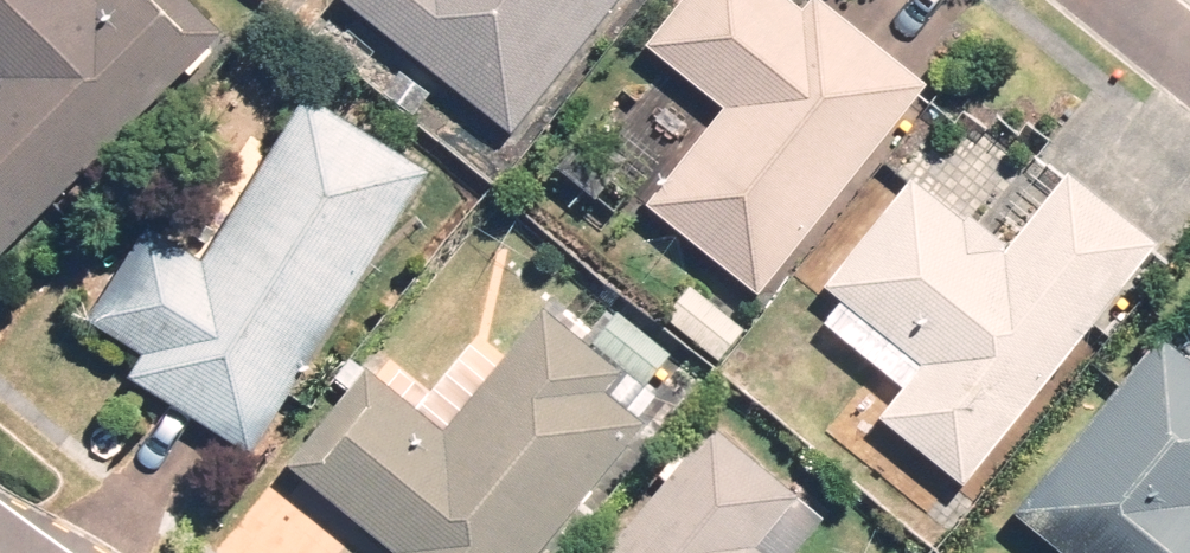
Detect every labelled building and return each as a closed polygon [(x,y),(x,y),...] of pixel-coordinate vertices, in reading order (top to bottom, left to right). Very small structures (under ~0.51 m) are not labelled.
[(223,35),(188,0),(0,0),(0,251),(223,35)] [(510,134),(619,0),(344,0),(510,134)] [(806,13),(789,0),(683,0),(647,45),(727,110),(647,209),(756,296),(925,87),(817,0),(816,0),(806,13)] [(414,117),(430,94),(400,72),(383,95),(414,117)] [(252,453),(428,173),(306,97),(202,263),(152,232),(93,324),(143,356),(130,377),(252,453)] [(596,199),(627,161),(590,131),(559,170),(596,199)] [(1006,169),(971,142),(933,188),(968,216),(1006,169)] [(1070,175),(1010,250),(968,216),(964,221),(914,181),(826,290),(842,303),(825,324),(904,387),(879,418),(964,486),(1158,246),(1070,175)] [(745,331),(691,288),(666,319),(720,362),(745,331)] [(544,310),(445,432),(366,369),(287,467),(395,552),(542,552),(645,426),(637,419),(657,395),(646,386),(671,356),(619,314),(591,348),(544,310)] [(1162,338),(1017,517),(1062,552),(1189,552),(1189,361),(1162,338)] [(610,552),(794,552),(824,515),(713,426),(610,552)]
